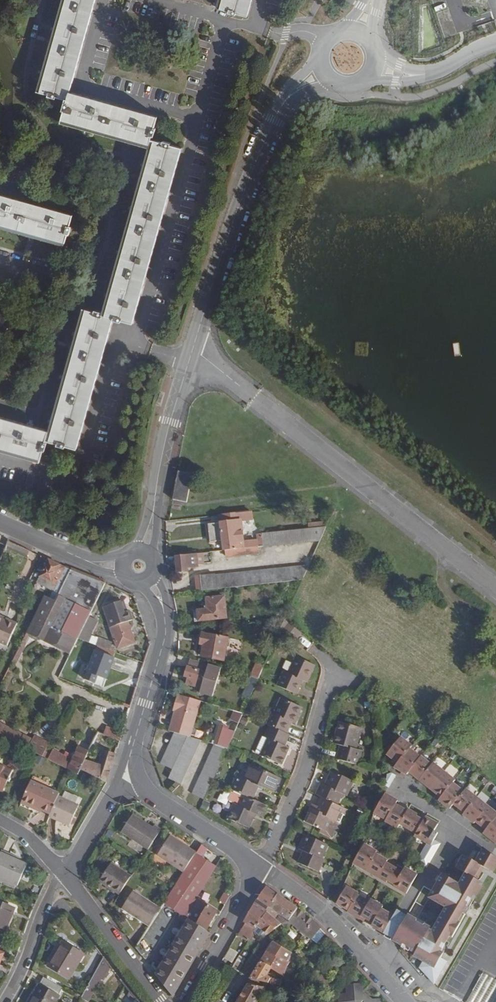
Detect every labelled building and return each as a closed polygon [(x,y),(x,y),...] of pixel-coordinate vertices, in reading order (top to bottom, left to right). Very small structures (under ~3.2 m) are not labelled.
[(70,92),(95,0),(62,0),(37,91),(49,94),(48,96),(55,97),(55,96),(65,99),(68,100),(70,92)] [(217,6),(228,10),(227,12),(235,14),(236,12),(246,15),(250,0),(218,0),(217,6)] [(443,37),(455,34),(445,0),(432,0),(443,37)] [(463,11),(476,8),(477,11),(487,9),(485,0),(461,0),(463,11)] [(157,117),(70,92),(68,100),(65,99),(62,109),(65,110),(61,122),(149,147),(151,139),(152,135),(154,135),(156,128),(154,127),(157,117)] [(163,143),(151,139),(149,147),(103,312),(102,314),(114,317),(113,319),(121,321),(121,319),(133,322),(181,148),(170,145),(170,142),(164,140),(163,143)] [(65,244),(69,233),(70,233),(72,226),(71,226),(73,215),(0,194),(0,225),(65,244)] [(77,448),(113,319),(114,317),(102,314),(103,312),(95,309),(94,311),(83,308),(48,430),(46,438),(58,441),(57,444),(64,446),(65,444),(77,448)] [(46,438),(48,430),(0,417),(0,450),(40,461),(43,449),(45,449),(47,442),(45,442),(46,438)] [(186,502),(191,475),(179,472),(173,500),(186,502)] [(252,512),(223,515),(224,524),(213,525),(214,542),(224,541),(225,550),(254,548),(254,541),(243,543),(243,540),(240,540),(240,533),(242,533),(241,522),(253,520),(252,512)] [(320,540),(325,526),(262,534),(262,546),(320,540)] [(30,551),(9,541),(6,547),(27,558),(30,551)] [(254,548),(225,550),(225,557),(254,555),(254,548)] [(197,553),(177,556),(178,572),(188,571),(188,567),(199,566),(198,564),(197,553)] [(71,570),(49,560),(38,582),(57,591),(56,594),(53,600),(56,601),(71,570)] [(201,576),(202,590),(302,581),(308,566),(215,575),(214,574),(201,576)] [(46,596),(38,611),(28,632),(44,640),(50,629),(56,643),(72,651),(78,640),(79,638),(90,616),(106,584),(71,570),(56,601),(53,600),(46,596)] [(53,600),(56,594),(49,591),(46,596),(53,600)] [(227,618),(224,597),(207,599),(208,609),(196,611),(197,622),(227,618)] [(128,621),(133,620),(130,610),(125,611),(121,601),(104,607),(111,627),(128,621)] [(92,617),(90,616),(79,638),(88,635),(94,624),(90,622),(92,617)] [(128,621),(111,627),(118,647),(135,642),(128,621)] [(4,623),(3,625),(0,624),(0,646),(4,648),(14,628),(4,623)] [(300,634),(286,623),(280,631),(294,641),(300,634)] [(223,660),(227,638),(203,634),(201,644),(204,645),(202,656),(223,660)] [(88,635),(79,638),(78,640),(109,651),(112,644),(100,639),(99,641),(89,636),(88,637),(87,637),(88,635)] [(115,658),(97,651),(86,680),(102,686),(104,679),(107,680),(115,658)] [(277,685),(296,694),(302,681),(307,683),(315,666),(296,657),(288,674),(284,671),(277,685)] [(222,668),(192,659),(186,677),(189,677),(188,683),(202,688),(201,692),(213,696),(222,668)] [(259,677),(264,665),(257,662),(251,676),(259,679),(259,677)] [(259,679),(251,676),(242,696),(250,699),(259,679)] [(179,695),(175,707),(177,708),(176,712),(171,728),(170,731),(180,734),(191,737),(192,734),(202,702),(179,695)] [(270,726),(285,733),(290,722),(294,724),(302,708),(281,698),(274,714),(272,712),(266,724),(270,726)] [(243,714),(236,712),(234,718),(240,721),(243,714)] [(78,773),(81,769),(87,757),(89,753),(80,749),(76,759),(53,748),(51,753),(45,750),(49,741),(34,734),(33,737),(0,720),(0,734),(78,773)] [(336,759),(357,764),(360,751),(354,748),(359,728),(338,722),(333,743),(340,745),(336,759)] [(216,743),(230,747),(236,730),(231,729),(232,726),(222,723),(216,743)] [(288,748),(284,746),(282,745),(287,734),(285,733),(270,726),(264,737),(268,739),(261,754),(260,755),(281,765),(288,748)] [(122,734),(108,729),(105,736),(120,742),(122,734)] [(180,734),(175,733),(162,763),(173,769),(169,778),(181,784),(201,741),(197,739),(180,734)] [(255,752),(261,754),(268,739),(264,737),(262,736),(255,752)] [(390,752),(400,761),(396,765),(407,775),(410,772),(441,797),(439,800),(450,809),(454,804),(465,812),(463,814),(474,823),(477,820),(486,829),(484,833),(495,843),(495,812),(467,789),(465,792),(453,783),(455,780),(430,763),(429,765),(421,758),(420,758),(410,749),(412,746),(401,737),(390,752)] [(194,794),(205,799),(213,781),(223,758),(227,748),(216,745),(194,794)] [(81,769),(106,783),(116,752),(103,748),(100,761),(87,757),(81,769)] [(3,791),(15,764),(3,759),(1,764),(0,764),(0,789),(3,791)] [(230,789),(243,795),(253,799),(258,786),(273,792),(280,778),(251,765),(243,779),(237,776),(230,789)] [(321,797),(336,804),(341,794),(345,795),(352,781),(331,771),(324,785),(320,784),(315,795),(321,797)] [(394,774),(387,786),(389,787),(396,775),(394,774)] [(23,799),(51,812),(58,796),(60,792),(33,779),(23,799)] [(398,801),(385,793),(380,816),(390,822),(389,823),(402,830),(404,827),(420,835),(418,838),(432,846),(434,840),(439,833),(435,831),(439,824),(426,816),(424,820),(417,816),(418,814),(408,809),(407,810),(396,804),(398,801)] [(262,817),(267,806),(253,799),(243,795),(238,806),(234,804),(228,818),(249,828),(255,815),(262,817)] [(51,812),(48,817),(57,820),(58,818),(63,821),(62,823),(69,826),(79,806),(58,796),(51,812)] [(338,822),(345,808),(336,804),(321,797),(317,806),(315,810),(310,808),(304,821),(328,832),(334,820),(338,822)] [(35,821),(46,821),(47,813),(36,812),(35,821)] [(121,833),(148,851),(161,831),(154,827),(152,829),(132,816),(121,833)] [(321,859),(328,844),(305,834),(298,848),(304,851),(306,852),(304,855),(302,854),(299,862),(318,871),(324,860),(321,859)] [(184,873),(197,854),(170,837),(158,856),(184,873)] [(432,846),(421,864),(427,867),(440,844),(434,840),(432,846)] [(364,844),(354,863),(387,882),(388,880),(395,884),(394,886),(407,893),(418,874),(405,867),(402,873),(386,863),(388,861),(376,854),(377,851),(364,844)] [(207,849),(202,845),(197,854),(202,857),(207,849)] [(483,849),(476,862),(464,855),(457,868),(469,874),(463,885),(443,874),(430,897),(449,909),(436,931),(417,919),(397,910),(395,916),(382,910),(383,907),(370,900),(369,903),(357,897),(358,895),(345,889),(337,903),(339,905),(342,908),(343,906),(350,910),(348,912),(365,921),(363,924),(375,931),(376,928),(394,938),(417,951),(414,956),(424,961),(421,968),(434,983),(439,977),(447,961),(441,952),(445,941),(450,936),(453,937),(461,923),(458,921),(463,913),(466,914),(484,883),(480,881),(485,873),(482,872),(485,867),(493,872),(495,867),(495,857),(483,849)] [(0,852),(0,876),(17,883),(26,863),(0,852)] [(184,873),(171,893),(164,903),(173,909),(177,912),(185,917),(197,898),(216,867),(202,857),(197,854),(184,873)] [(99,882),(119,894),(131,876),(112,863),(99,882)] [(267,887),(259,900),(270,908),(279,895),(267,887)] [(122,910),(149,927),(161,909),(134,891),(122,910)] [(230,897),(224,894),(220,901),(226,904),(230,897)] [(279,895),(270,908),(286,919),(284,921),(287,922),(288,921),(289,922),(297,909),(294,907),(279,895)] [(198,926),(206,931),(217,912),(213,908),(209,906),(197,898),(185,917),(198,926)] [(15,907),(0,901),(0,932),(4,933),(15,907)] [(149,927),(137,946),(135,948),(143,957),(170,915),(173,909),(164,903),(161,909),(149,927)] [(267,913),(255,905),(244,923),(247,925),(245,929),(247,931),(245,933),(251,937),(257,927),(267,913)] [(316,925),(297,909),(289,922),(306,935),(308,932),(310,934),(316,925)] [(177,912),(174,917),(177,920),(178,919),(187,924),(157,976),(174,997),(209,933),(206,931),(198,926),(185,917),(177,912)] [(282,925),(267,913),(257,927),(268,936),(275,931),(282,925)] [(84,954),(64,942),(50,966),(70,978),(84,954)] [(291,954),(274,942),(268,952),(285,963),(291,954)] [(243,952),(232,969),(238,973),(248,955),(243,952)] [(285,970),(287,967),(288,966),(285,963),(268,952),(257,969),(267,976),(272,967),(284,974),(285,970)] [(104,958),(81,999),(88,1001),(89,1001),(102,979),(104,979),(111,967),(104,958)] [(151,959),(147,963),(152,970),(156,967),(151,959)] [(267,976),(257,969),(251,979),(261,982),(268,984),(271,979),(266,977),(267,976)] [(44,978),(40,985),(40,984),(30,1001),(56,1001),(59,996),(60,995),(63,988),(44,978)] [(280,991),(260,987),(248,984),(237,1001),(256,1001),(261,993),(278,999),(280,991)] [(354,984),(340,1001),(375,1001),(354,984)]
